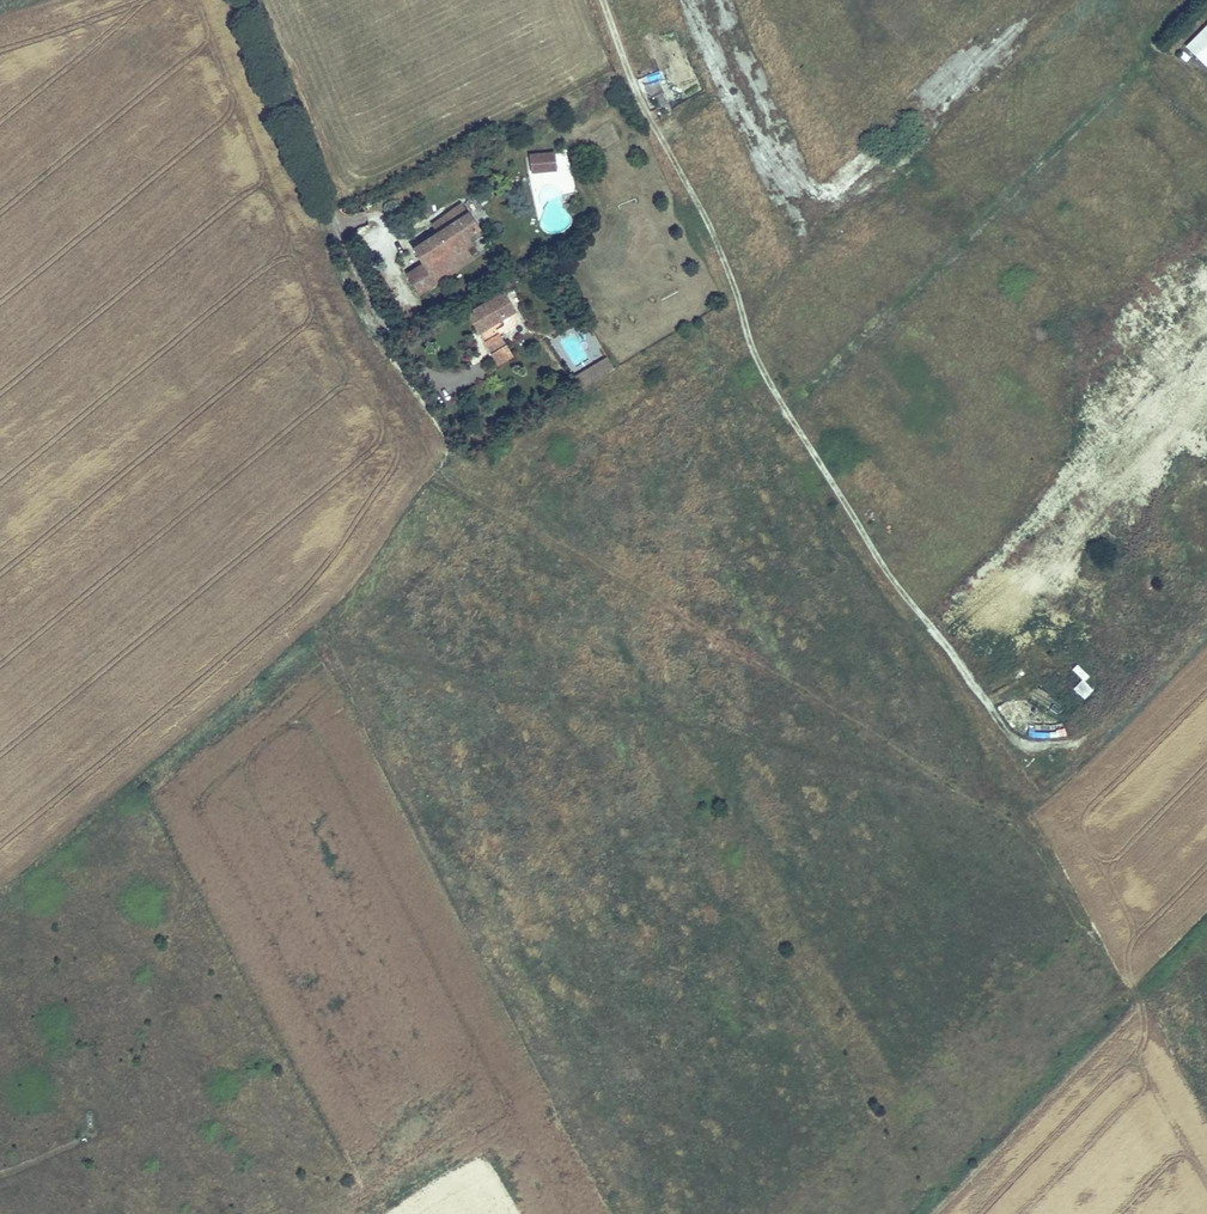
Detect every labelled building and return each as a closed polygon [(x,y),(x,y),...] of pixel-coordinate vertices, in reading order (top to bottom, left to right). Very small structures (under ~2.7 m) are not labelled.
[(1185,52),(1203,69),(1206,65),(1206,29),(1185,52)] [(529,159),(530,175),(552,175),(552,158),(529,159)] [(786,178),(774,183),(783,202),(795,196),(786,178)] [(408,276),(419,291),(475,259),(469,247),(475,244),(471,236),(480,231),(466,207),(451,216),(457,226),(439,236),(424,245),(434,261),(425,266),(408,276)] [(457,226),(451,216),(433,226),(439,236),(457,226)] [(416,249),(425,266),(434,261),(424,245),(416,249)] [(415,293),(419,291),(408,276),(406,277),(415,293)] [(504,293),(466,315),(493,363),(510,354),(505,344),(526,331),(504,293)] [(562,382),(569,394),(614,369),(606,357),(562,382)] [(1036,645),(1049,635),(1044,629),(1031,639),(1036,645)] [(1082,679),(1073,689),(1084,700),(1093,690),(1082,679)]
